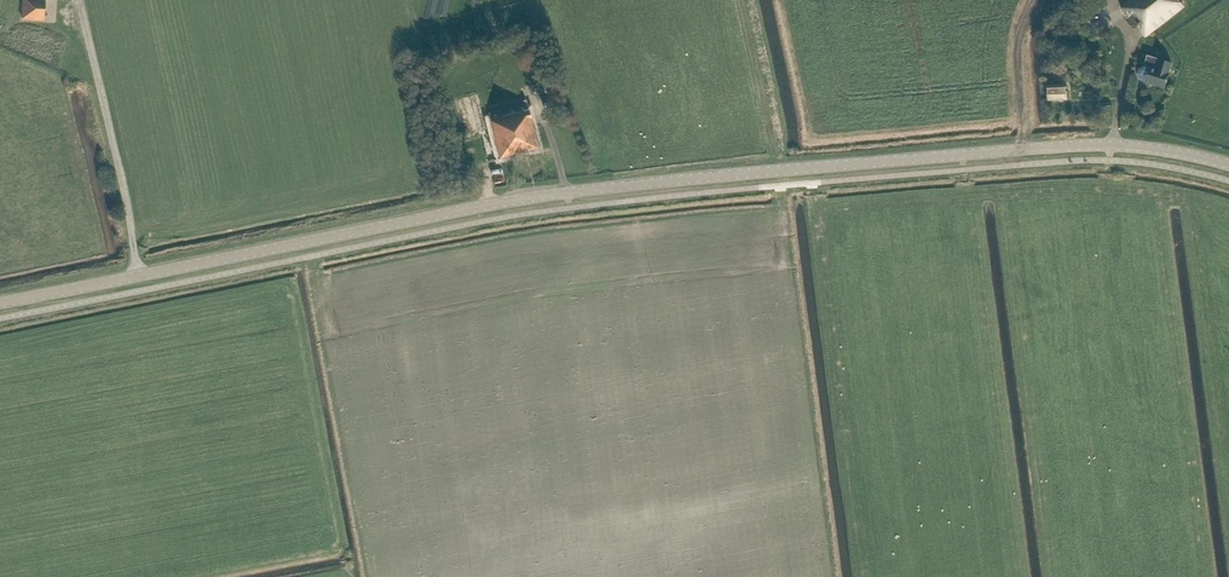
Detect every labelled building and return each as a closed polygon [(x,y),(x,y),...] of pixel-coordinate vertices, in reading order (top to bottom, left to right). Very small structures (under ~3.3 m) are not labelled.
[(22,20),(45,21),(46,0),(23,0),(22,20)] [(1165,88),(1172,63),(1151,57),(1148,67),(1145,66),(1139,69),(1137,75),(1140,81),(1144,82),(1165,88)] [(494,60),(476,65),(480,81),(498,76),(494,60)] [(557,79),(543,84),(546,93),(560,88),(557,79)] [(1066,84),(1047,85),(1049,99),(1068,97),(1066,84)] [(524,104),(488,113),(493,133),(500,159),(511,156),(539,148),(532,121),(527,103),(524,104)]
